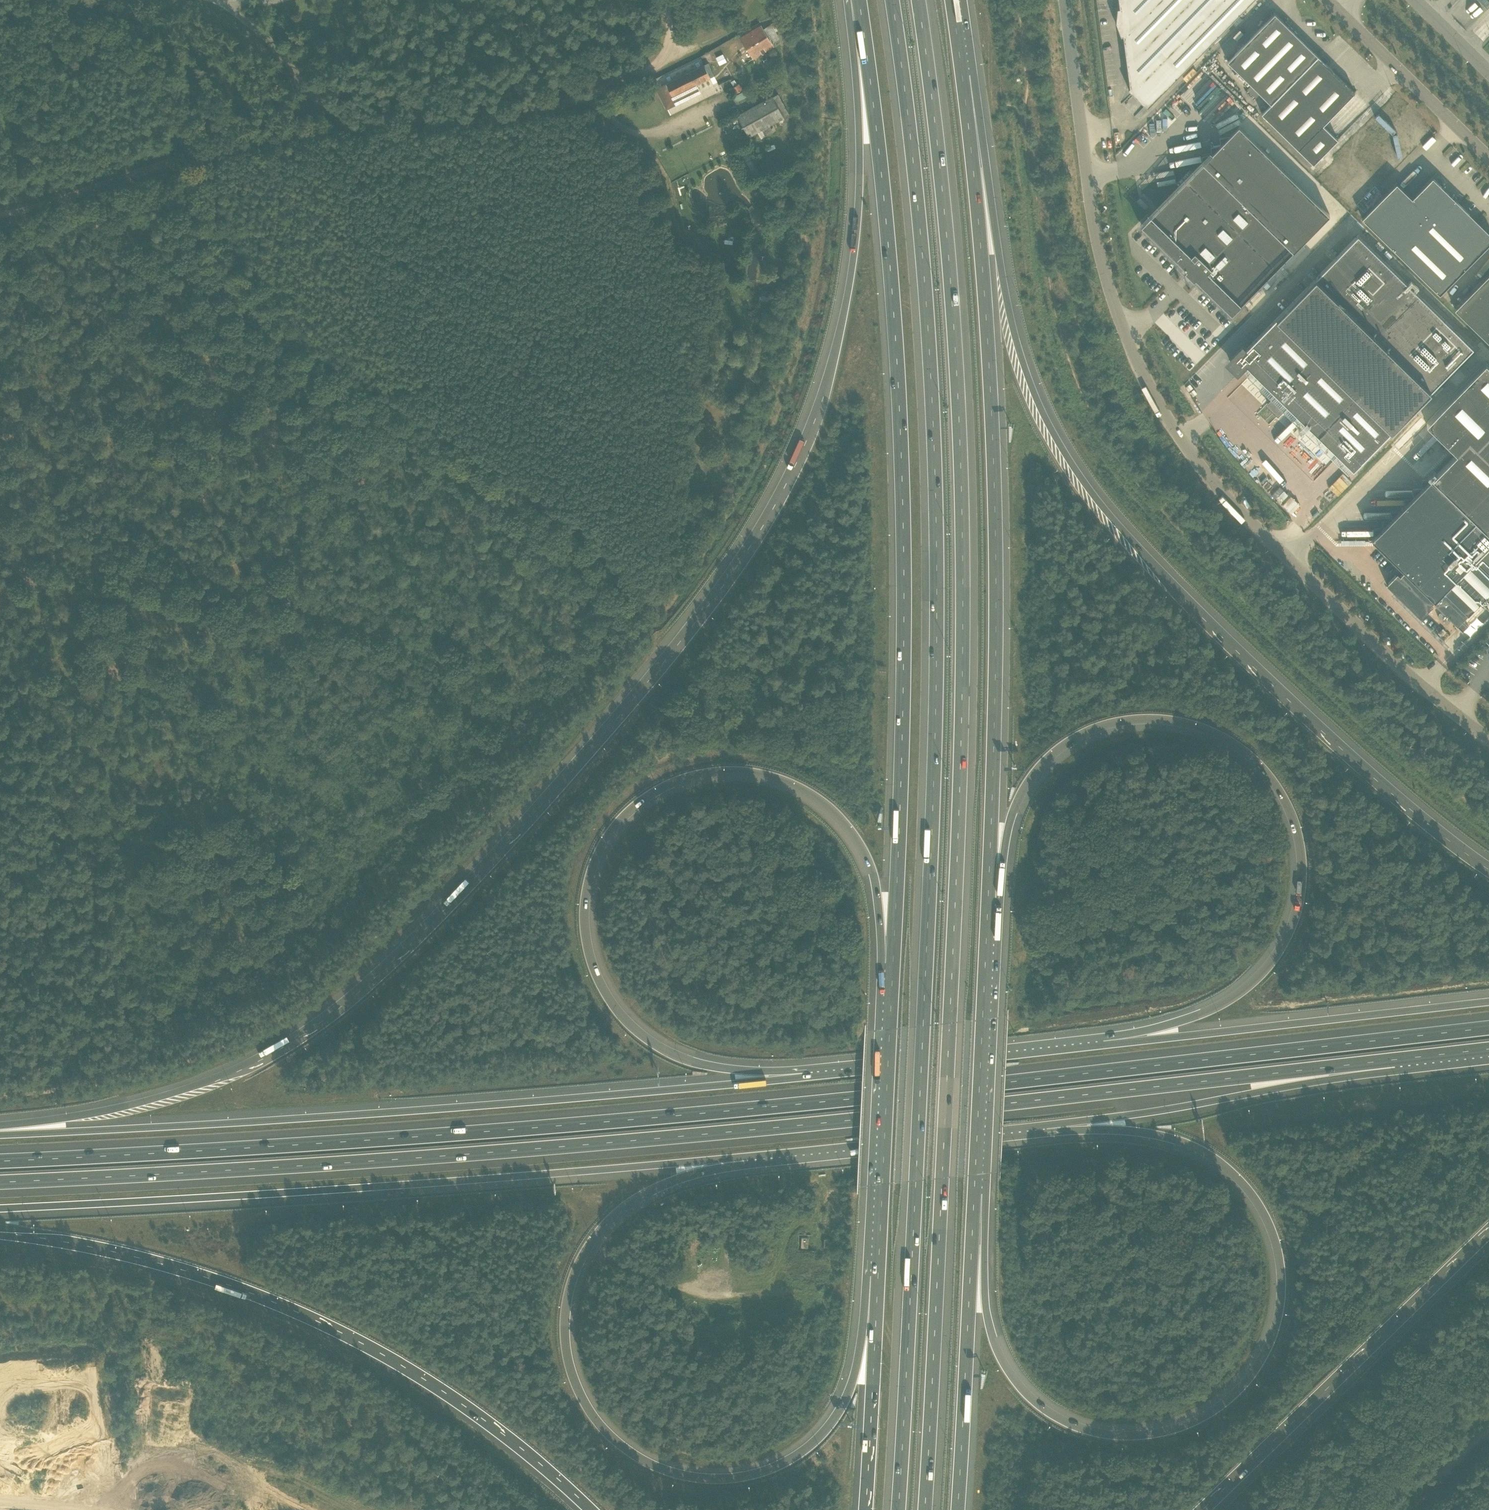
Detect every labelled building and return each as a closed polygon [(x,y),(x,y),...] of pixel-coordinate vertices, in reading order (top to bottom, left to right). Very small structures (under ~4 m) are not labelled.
[(1133,92),(1148,107),(1176,78),(1176,77),(1245,7),(1246,7),(1253,0),(1120,0),(1131,86),(1129,88),(1133,92)] [(1319,55),(1315,52),(1275,12),(1228,60),(1271,103),(1319,55)] [(762,25),(740,38),(753,59),(774,46),(772,43),(779,38),(771,24),(764,29),(762,25)] [(720,63),(727,61),(724,53),(717,56),(720,63)] [(1261,113),(1314,164),(1338,139),(1323,124),(1355,92),(1319,55),(1271,103),(1261,113)] [(708,63),(657,88),(667,109),(701,93),(697,84),(710,78),(715,87),(719,85),(708,63)] [(740,84),(733,87),(737,93),(743,89),(740,84)] [(1202,110),(1208,115),(1224,97),(1215,89),(1209,96),(1212,99),(1202,110)] [(737,101),(747,96),(745,90),(734,96),(737,101)] [(789,114),(777,92),(737,114),(749,136),(762,129),(765,136),(774,131),(773,130),(776,129),(773,124),(785,117),(785,116),(789,114)] [(1194,281),(1196,279),(1232,315),(1242,304),(1330,214),(1239,125),(1230,134),(1219,136),(1221,143),(1211,145),(1212,152),(1202,154),(1203,162),(1141,225),(1185,269),(1184,271),(1194,281)] [(1488,244),(1488,232),(1433,177),(1412,198),(1397,182),(1362,218),(1440,294),(1488,244)] [(1243,347),(1230,361),(1240,371),(1246,365),(1319,435),(1403,348),(1396,341),(1403,334),(1393,324),(1421,295),(1358,234),(1246,350),(1243,347)] [(1455,308),(1488,341),(1488,273),(1455,308)] [(1434,393),(1437,395),(1444,388),(1425,370),(1424,371),(1409,357),(1404,363),(1403,362),(1364,402),(1393,431),(1428,395),(1430,397),(1434,393)] [(1426,422),(1457,452),(1432,476),(1488,532),(1488,365),(1486,362),(1426,422)] [(1401,574),(1399,572),(1387,584),(1421,617),(1432,606),(1430,605),(1433,602),(1462,630),(1468,624),(1463,619),(1488,593),(1488,572),(1475,559),(1488,545),(1488,532),(1432,476),(1429,480),(1422,480),(1422,487),(1420,488),(1413,489),(1413,496),(1412,497),(1405,497),(1405,505),(1399,510),(1392,511),(1392,518),(1390,519),(1383,519),(1383,526),(1382,528),(1374,528),(1374,535),(1372,538),(1405,571),(1401,574)] [(1352,1249),(1348,1246),(1330,1266),(1334,1269),(1352,1249)]
